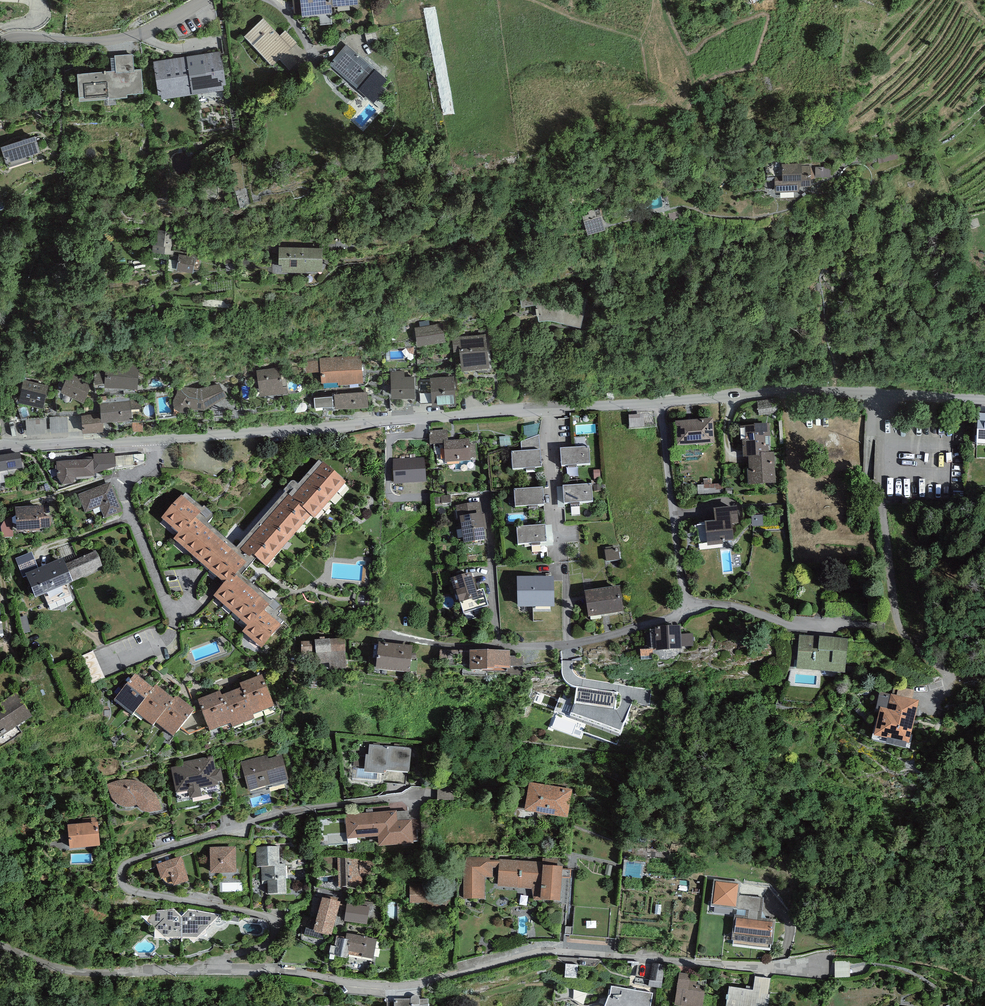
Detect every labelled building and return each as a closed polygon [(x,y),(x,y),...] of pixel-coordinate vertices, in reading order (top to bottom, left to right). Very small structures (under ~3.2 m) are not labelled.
[(294,15),(302,14),(302,15),(332,12),(332,7),(358,4),(358,0),(292,0),(294,15)] [(263,18),(244,36),(272,66),(279,59),(291,71),(300,62),(288,51),(297,42),(285,30),(280,35),(263,18)] [(388,79),(346,43),(329,63),(374,102),(385,89),(382,86),(388,79)] [(203,56),(198,57),(199,66),(204,65),(208,91),(224,88),(223,84),(226,83),(221,50),(202,53),(203,56)] [(133,53),(114,55),(114,57),(116,70),(112,70),(77,73),(79,100),(127,96),(127,93),(143,92),(141,68),(134,69),(133,53)] [(187,56),(170,58),(176,96),(193,93),(187,56)] [(161,98),(176,96),(170,58),(153,61),(158,93),(161,93),(161,98)] [(381,110),(370,100),(352,121),(363,131),(381,110)] [(35,135),(1,146),(6,162),(8,166),(33,158),(31,154),(40,151),(35,135)] [(801,162),(781,163),(782,176),(775,176),(775,192),(799,191),(799,186),(811,186),(810,165),(802,166),(801,162)] [(831,167),(815,167),(815,177),(831,177),(831,167)] [(715,182),(706,184),(707,192),(716,191),(715,182)] [(600,211),(582,216),(588,234),(605,229),(600,211)] [(680,211),(669,214),(670,219),(682,217),(680,211)] [(174,231),(158,229),(156,244),(153,243),(152,252),(173,254),(174,250),(171,250),(174,231)] [(367,237),(357,237),(357,248),(367,248),(367,237)] [(323,247),(279,247),(278,263),(282,263),(282,272),(302,272),(302,270),(322,271),(323,247)] [(189,255),(179,253),(176,269),(193,272),(193,269),(199,270),(202,254),(190,252),(189,255)] [(535,288),(519,291),(522,307),(537,304),(538,307),(537,307),(539,319),(545,319),(550,319),(553,319),(558,321),(581,326),(587,299),(549,289),(536,291),(535,288)] [(443,323),(414,327),(417,345),(445,341),(443,323)] [(485,333),(452,337),(454,352),(460,351),(462,369),(489,366),(485,333)] [(361,355),(320,358),(320,360),(321,371),(322,385),(363,382),(361,355)] [(306,372),(321,371),(320,360),(305,361),(306,372)] [(137,388),(139,365),(106,363),(106,367),(105,382),(105,386),(137,388)] [(105,382),(106,367),(93,369),(95,383),(105,382)] [(280,368),(257,371),(260,394),(282,391),(280,368)] [(92,381),(69,371),(60,392),(83,402),(92,381)] [(404,371),(391,372),(391,397),(414,396),(414,376),(404,376),(404,371)] [(454,376),(430,378),(431,404),(456,402),(454,376)] [(48,385),(23,379),(18,402),(43,408),(48,385)] [(198,388),(177,386),(177,393),(173,399),(172,401),(173,405),(174,407),(176,410),(179,411),(181,412),(184,412),(186,411),(188,409),(190,407),(204,409),(228,395),(220,383),(201,388),(198,388)] [(367,391),(334,394),(335,408),(368,405),(367,391)] [(332,405),(332,396),(314,397),(314,407),(332,405)] [(130,398),(131,401),(131,409),(141,408),(140,397),(130,398)] [(775,399),(757,401),(759,415),(777,413),(775,399)] [(131,401),(100,403),(101,413),(102,421),(103,421),(132,419),(131,409),(131,401)] [(101,413),(81,414),(82,432),(104,431),(103,421),(102,421),(101,413)] [(643,415),(629,416),(630,428),(644,427),(643,415)] [(978,415),(976,447),(984,447),(984,415),(978,415)] [(713,421),(675,424),(677,448),(714,445),(713,421)] [(143,422),(132,422),(132,431),(143,430),(143,422)] [(770,446),(769,426),(754,426),(754,428),(740,428),(740,442),(743,441),(744,459),(748,459),(759,458),(759,455),(769,454),(768,446),(770,446)] [(444,442),(448,442),(447,430),(429,432),(430,446),(444,445),(444,442)] [(522,453),(541,451),(539,436),(521,442),(522,453)] [(448,442),(444,442),(444,445),(445,464),(471,463),(471,458),(475,458),(475,446),(470,446),(470,441),(448,442)] [(589,448),(560,450),(561,468),(590,466),(589,448)] [(541,451),(522,453),(511,453),(513,471),(542,469),(541,451)] [(22,470),(20,454),(0,457),(0,474),(22,470)] [(759,458),(748,459),(749,471),(747,471),(748,487),(776,485),(774,454),(769,454),(759,455),(759,458)] [(93,458),(58,461),(58,463),(56,464),(57,479),(62,486),(72,486),(75,480),(94,478),(95,475),(114,469),(114,456),(93,456),(93,458)] [(426,484),(424,459),(393,461),(395,486),(426,484)] [(314,521),(346,484),(323,464),(322,465),(319,463),(298,486),(296,484),(294,483),(293,483),(291,484),(284,492),(286,494),(236,550),(251,564),(256,560),(266,568),(311,518),(314,521)] [(110,484),(78,496),(85,514),(100,508),(104,520),(122,513),(110,484)] [(592,485),(563,487),(565,505),(594,502),(592,485)] [(543,489),(514,491),(515,508),(544,507),(543,489)] [(182,497),(161,520),(178,535),(172,541),(224,588),(238,573),(241,575),(251,564),(236,550),(207,525),(214,517),(204,508),(202,510),(186,495),(183,498),(182,497)] [(451,504),(451,496),(441,496),(441,498),(441,504),(451,504)] [(480,503),(456,507),(460,532),(461,532),(463,546),(486,542),(485,531),(487,531),(485,515),(482,515),(480,503)] [(51,528),(50,517),(44,517),(43,508),(15,510),(16,517),(12,517),(9,519),(5,521),(3,524),(1,527),(0,530),(0,539),(0,540),(13,539),(12,531),(16,531),(17,534),(40,533),(40,529),(51,528)] [(739,525),(737,509),(714,511),(715,523),(699,524),(699,527),(696,527),(698,546),(707,545),(707,548),(724,546),(723,544),(733,543),(731,526),(739,525)] [(763,516),(752,517),(753,527),(763,526),(763,516)] [(71,527),(65,529),(67,536),(74,534),(71,527)] [(546,527),(517,528),(518,546),(547,544),(546,527)] [(70,542),(57,547),(61,556),(73,550),(70,542)] [(618,549),(604,552),(606,562),(620,560),(618,549)] [(21,568),(37,564),(34,553),(19,557),(21,568)] [(95,553),(65,566),(72,582),(95,572),(94,570),(101,567),(95,553)] [(65,566),(63,559),(25,576),(36,600),(73,584),(72,582),(65,566)] [(224,588),(214,598),(247,628),(242,633),(262,650),(282,627),(280,626),(283,623),(277,618),(279,615),(278,614),(281,611),(282,608),(273,601),(271,603),(241,575),(238,573),(224,588)] [(471,575),(450,581),(455,596),(456,596),(463,617),(489,608),(483,591),(477,593),(471,575)] [(554,577),(517,579),(518,609),(555,607),(554,577)] [(620,588),(585,593),(589,618),(623,613),(620,588)] [(30,632),(27,617),(18,619),(21,634),(30,632)] [(681,628),(655,630),(656,652),(682,650),(682,647),(694,647),(693,635),(681,635),(681,628)] [(848,640),(799,636),(796,670),(845,675),(848,640)] [(347,669),(344,640),(302,644),(303,655),(317,654),(318,665),(330,664),(331,670),(347,669)] [(412,648),(379,644),(376,671),(409,675),(412,648)] [(105,678),(93,651),(80,657),(92,684),(105,678)] [(470,651),(460,651),(460,660),(470,660),(470,652),(470,651)] [(510,652),(470,652),(470,660),(470,673),(507,673),(507,677),(521,676),(521,668),(523,667),(522,657),(511,657),(510,652)] [(262,674),(239,682),(241,687),(244,695),(245,694),(253,714),(274,706),(262,674)] [(154,691),(153,690),(135,676),(114,702),(133,717),(135,714),(154,691)] [(154,691),(135,714),(153,728),(156,725),(173,701),(156,687),(153,690),(154,691)] [(241,687),(222,694),(233,722),(231,723),(232,727),(255,719),(253,714),(245,694),(244,695),(241,687)] [(896,696),(913,700),(915,690),(898,687),(896,696)] [(616,694),(577,689),(575,705),(615,709),(616,694)] [(220,690),(198,699),(210,731),(231,723),(233,722),(222,694),(220,690)] [(32,719),(17,694),(0,704),(0,706),(3,712),(0,714),(0,738),(32,719)] [(913,700),(896,696),(891,695),(888,710),(880,709),(874,739),(909,747),(919,701),(913,700)] [(173,701),(156,725),(173,738),(195,713),(176,697),(173,701)] [(409,775),(412,751),(371,746),(369,758),(355,756),(352,780),(405,786),(406,774),(409,775)] [(267,756),(241,763),(248,792),(288,781),(282,758),(268,761),(267,756)] [(183,768),(172,770),(176,795),(189,793),(190,801),(202,799),(200,790),(217,787),(217,784),(223,783),(221,772),(214,773),(212,759),(183,764),(183,768)] [(156,813),(161,813),(161,810),(160,807),(159,803),(157,800),(155,797),(153,793),(150,790),(147,787),(144,785),(140,783),(136,781),(133,780),(127,780),(122,780),(117,781),(112,783),(109,784),(107,785),(109,790),(111,796),(113,801),(116,804),(118,806),(121,807),(125,808),(129,808),(132,808),(134,807),(137,807),(138,809),(141,811),(143,813),(146,814),(147,814),(150,814),(153,814),(156,813)] [(572,790),(529,783),(524,813),(568,820),(572,790)] [(456,788),(438,787),(437,801),(455,801),(456,788)] [(422,829),(421,819),(411,819),(411,821),(409,821),(409,812),(397,813),(397,812),(345,815),(346,840),(378,838),(379,848),(414,846),(413,842),(418,842),(417,830),(422,829)] [(98,824),(68,827),(70,851),(100,848),(98,824)] [(278,848),(256,848),(256,869),(261,869),(262,883),(268,882),(268,894),(285,894),(285,865),(279,866),(278,848)] [(236,849),(210,849),(210,875),(236,875),(236,849)] [(170,861),(168,853),(152,859),(155,867),(156,867),(161,881),(163,883),(165,885),(168,886),(171,886),(174,886),(174,888),(189,883),(181,858),(170,861)] [(359,858),(338,859),(339,889),(360,888),(360,876),(359,864),(359,858)] [(485,878),(492,878),(492,869),(499,869),(500,861),(491,861),(491,858),(466,858),(466,861),(464,861),(464,900),(485,900),(485,878)] [(543,864),(500,861),(499,869),(498,887),(532,890),(533,901),(560,903),(563,869),(543,867),(543,864)] [(359,864),(360,876),(375,876),(375,864),(359,864)] [(740,884),(714,881),(711,907),(737,911),(737,910),(739,896),(740,884)] [(410,882),(411,904),(429,903),(429,888),(421,888),(421,882),(410,882)] [(748,918),(762,919),(764,899),(739,896),(737,910),(749,911),(748,918)] [(340,905),(323,900),(317,920),(305,917),(302,926),(307,927),(305,935),(320,939),(320,936),(330,939),(340,905)] [(372,913),(373,903),(349,902),(348,907),(344,923),(367,927),(367,924),(370,923),(371,913),(372,913)] [(182,941),(182,918),(174,910),(140,915),(154,928),(155,941),(165,941),(170,947),(174,941),(182,941)] [(182,918),(182,941),(188,941),(193,946),(199,941),(219,917),(190,910),(182,918)] [(748,918),(735,916),(732,942),(773,947),(776,921),(762,919),(748,918)] [(373,960),(377,940),(347,935),(346,939),(337,938),(334,948),(331,948),(329,958),(347,962),(349,956),(373,960)] [(850,962),(835,962),(835,979),(850,979),(850,962)] [(665,967),(653,964),(649,987),(661,989),(665,967)] [(578,966),(566,965),(565,979),(577,980),(578,966)] [(679,974),(674,1005),(704,1005),(707,988),(697,986),(698,981),(690,980),(690,976),(679,974)] [(753,992),(729,988),(726,1005),(768,1005),(770,997),(768,997),(771,980),(755,978),(753,992)] [(611,987),(610,997),(609,997),(606,1005),(651,1005),(653,994),(611,987)] [(428,1003),(420,1002),(419,1000),(419,999),(418,997),(415,997),(414,997),(412,998),(411,1000),(397,1000),(394,1001),(394,1005),(428,1005),(428,1003)]
